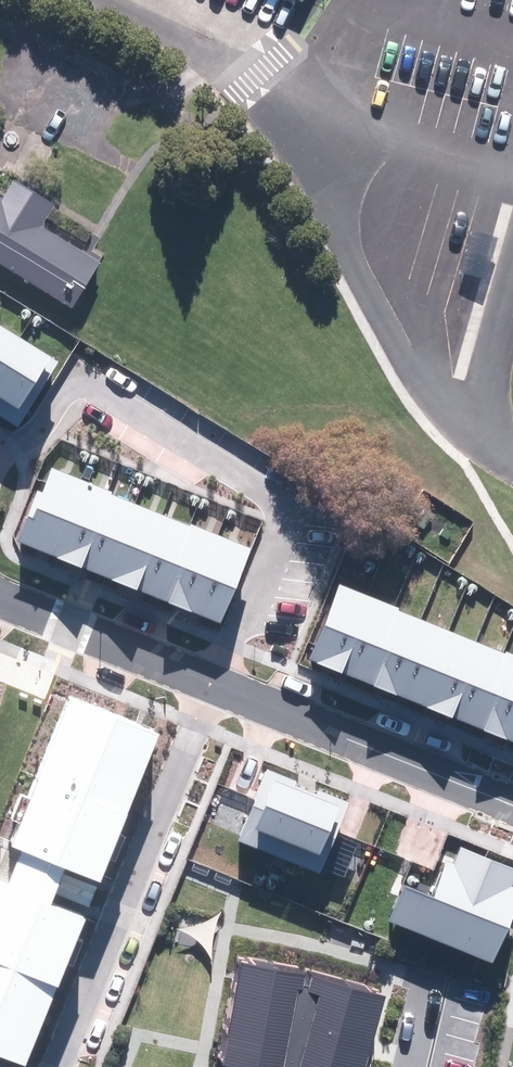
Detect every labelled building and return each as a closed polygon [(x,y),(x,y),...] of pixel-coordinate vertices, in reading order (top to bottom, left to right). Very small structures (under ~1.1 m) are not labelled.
[(0,201),(0,263),(72,307),(99,262),(40,226),(52,206),(14,182),(2,202),(0,201)] [(0,325),(0,391),(30,343),(0,325)] [(30,343),(0,391),(0,394),(9,400),(2,413),(25,428),(64,365),(30,343)] [(81,479),(52,468),(42,493),(37,491),(18,542),(52,555),(81,479)] [(109,490),(81,479),(52,555),(51,557),(80,567),(108,493),(109,490)] [(136,504),(108,493),(80,567),(107,578),(136,504)] [(164,515),(136,504),(107,578),(136,589),(164,515)] [(191,525),(164,515),(136,589),(135,590),(162,600),(191,525)] [(219,536),(191,525),(162,600),(162,601),(189,611),(219,536)] [(251,548),(219,536),(189,611),(222,624),(251,548)] [(310,661),(339,672),(369,596),(341,585),(310,661)] [(339,672),(364,682),(394,609),(395,606),(372,597),(369,596),(339,672)] [(391,693),(420,619),(394,609),(364,682),(373,686),(391,693)] [(391,694),(421,705),(449,632),(450,631),(420,619),(391,693),(391,694)] [(447,715),(475,642),(449,632),(421,705),(447,715)] [(447,715),(477,727),(506,654),(475,642),(447,715)] [(512,728),(512,654),(507,652),(506,654),(477,727),(509,740),(512,728)] [(159,733),(69,698),(10,847),(22,852),(65,869),(100,882),(159,733)] [(350,802),(267,770),(239,841),(322,873),(350,802)] [(389,922),(493,963),(512,913),(512,887),(512,884),(512,869),(458,848),(438,898),(404,885),(389,922)] [(65,869),(22,852),(8,887),(51,904),(65,869)] [(0,884),(0,1056),(27,1066),(86,918),(51,904),(8,887),(0,884)] [(244,963),(220,1061),(218,1066),(358,1066),(375,995),(244,963)]
